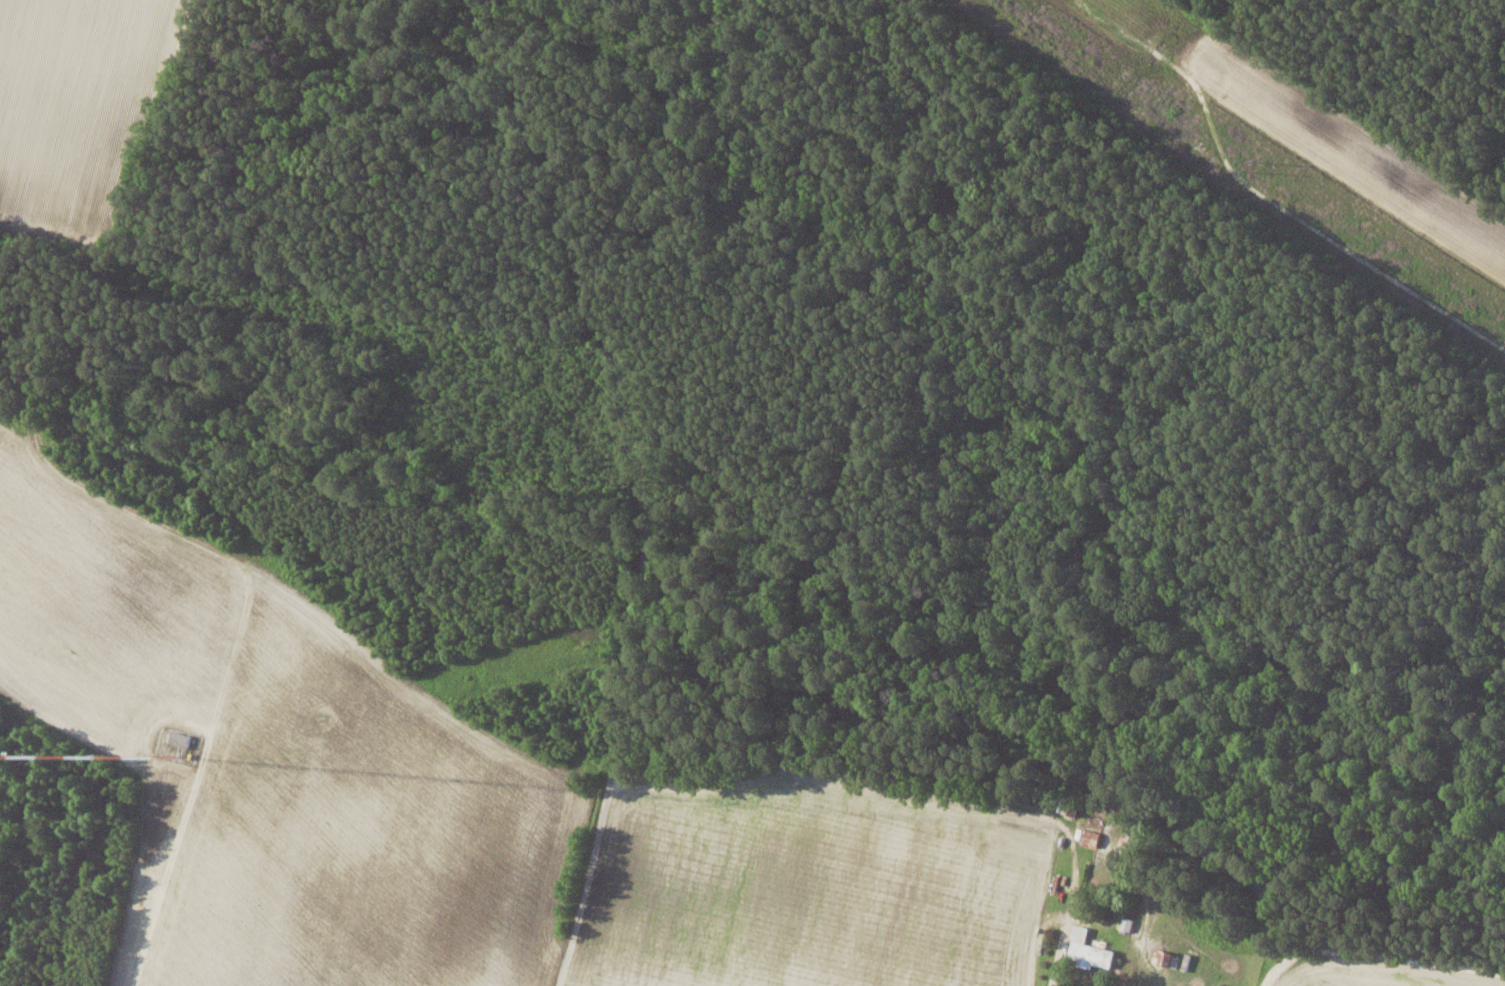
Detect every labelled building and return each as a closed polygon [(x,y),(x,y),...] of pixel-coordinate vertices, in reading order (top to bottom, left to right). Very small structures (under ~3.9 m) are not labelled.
[(173,732),(170,742),(189,747),(191,737),(173,732)] [(1083,844),(1098,846),(1100,831),(1085,829),(1083,844)] [(1089,926),(1075,923),(1068,957),(1076,959),(1075,964),(1092,967),(1092,963),(1111,967),(1114,949),(1086,943),(1089,926)] [(1177,968),(1181,954),(1157,947),(1153,961),(1177,968)]
